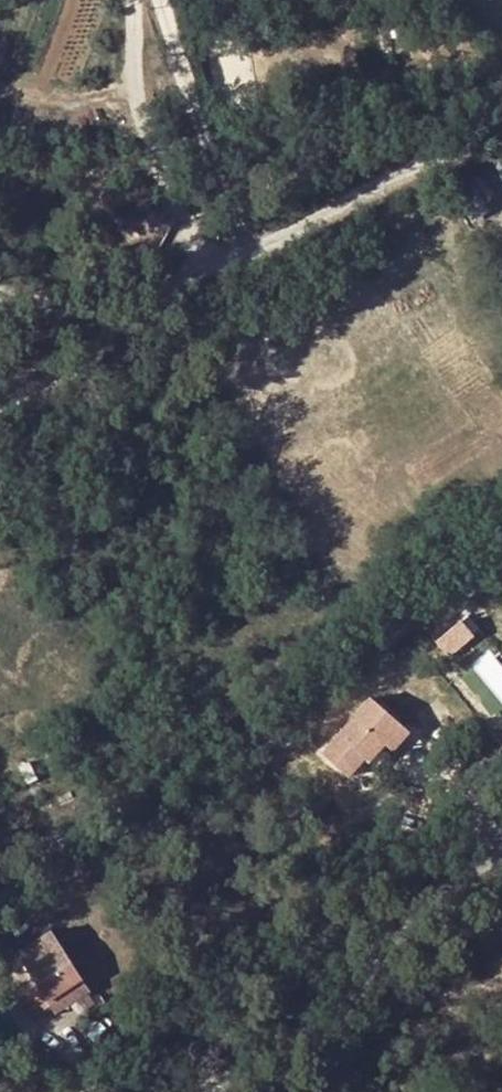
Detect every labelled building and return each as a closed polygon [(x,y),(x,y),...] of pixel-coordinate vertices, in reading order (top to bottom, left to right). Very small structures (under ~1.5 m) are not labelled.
[(484,205),(488,203),(497,198),(483,174),(469,181),(484,205)] [(347,775),(364,757),(368,761),(400,722),(371,697),(321,755),(347,775)] [(376,768),(409,730),(400,722),(368,761),(376,768)] [(32,1016),(50,1004),(84,982),(71,962),(67,965),(56,951),(61,948),(51,933),(17,955),(26,970),(18,976),(27,990),(19,996),(32,1016)] [(84,982),(50,1004),(57,1013),(90,991),(84,982)]
